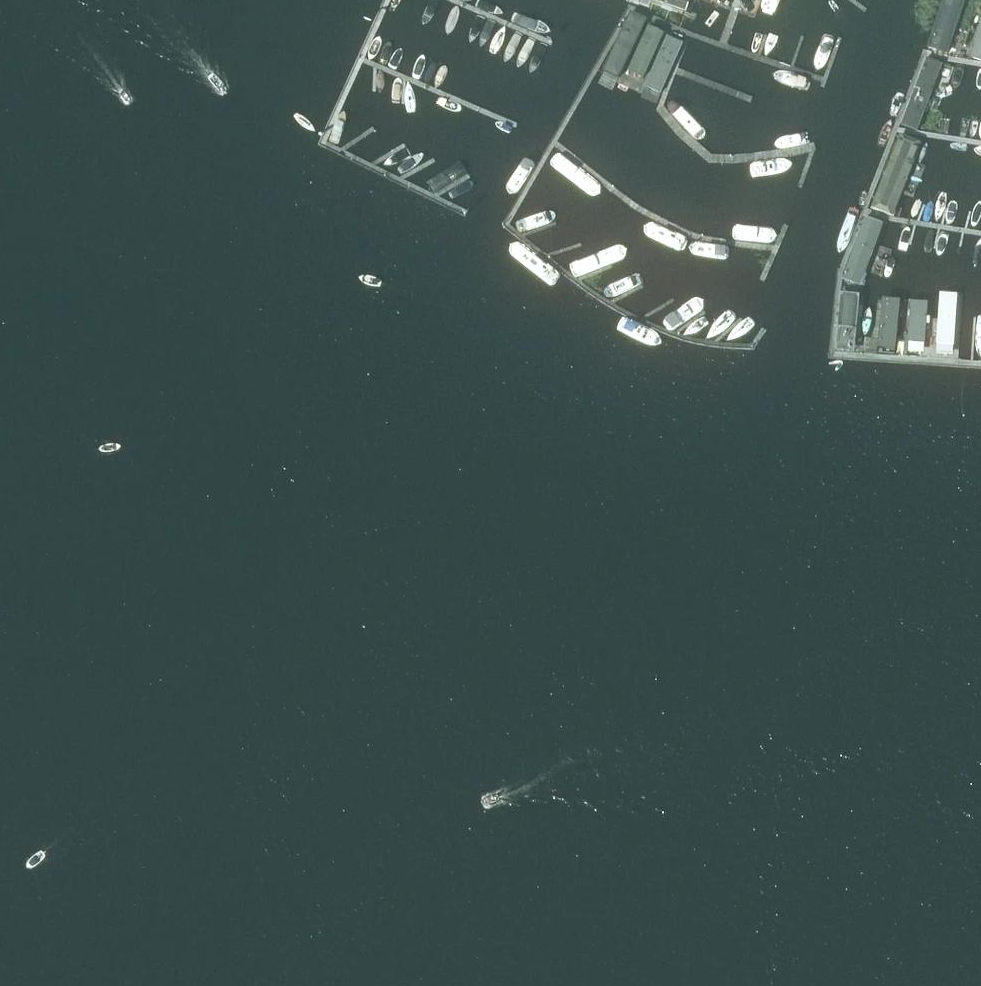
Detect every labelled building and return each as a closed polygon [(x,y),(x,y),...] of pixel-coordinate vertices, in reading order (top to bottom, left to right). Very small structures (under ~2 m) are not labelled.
[(685,15),(691,0),(643,0),(685,15)] [(929,48),(946,54),(964,0),(945,0),(929,48)] [(967,0),(965,0),(948,49),(965,54),(980,7),(980,4),(967,0)] [(646,20),(630,14),(602,72),(618,80),(646,20)] [(665,36),(647,27),(625,77),(642,85),(665,36)] [(971,59),(980,62),(980,29),(971,59)] [(682,42),(667,37),(645,89),(661,95),(682,42)] [(938,78),(886,83),(887,99),(939,93),(938,78)] [(932,132),(932,116),(865,122),(866,139),(932,132)] [(670,128),(663,136),(683,156),(689,148),(670,128)] [(926,163),(850,173),(854,191),(930,177),(926,163)] [(841,282),(861,289),(884,226),(865,219),(841,282)] [(839,294),(833,353),(855,354),(858,296),(839,294)] [(901,302),(883,300),(877,353),(897,354),(901,302)] [(918,307),(912,352),(930,353),(936,308),(918,307)] [(959,314),(949,354),(969,356),(978,316),(959,314)]
